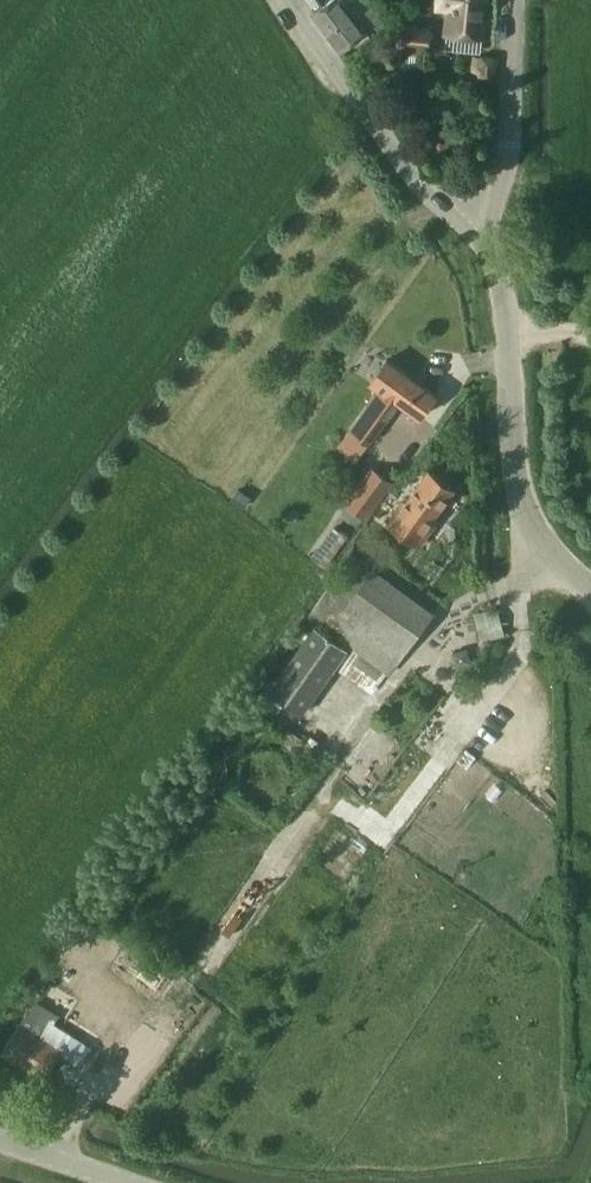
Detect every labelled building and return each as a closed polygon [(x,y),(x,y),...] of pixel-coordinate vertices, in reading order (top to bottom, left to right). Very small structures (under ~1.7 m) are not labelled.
[(341,52),(366,34),(342,0),(332,0),(313,14),(341,52)] [(488,0),(443,0),(442,9),(448,9),(445,35),(485,38),(488,0)] [(400,66),(424,68),(425,53),(435,54),(437,31),(430,31),(431,26),(399,23),(396,50),(401,51),(400,66)] [(436,396),(387,360),(371,382),(380,389),(351,429),(370,443),(400,402),(421,417),(436,396)] [(372,470),(346,505),(364,518),(390,483),(372,470)] [(436,515),(455,490),(429,471),(406,502),(405,500),(388,523),(420,546),(440,519),(436,515)] [(313,627),(268,690),(301,714),(334,668),(373,695),(388,674),(390,675),(435,612),(373,567),(368,575),(343,558),(322,587),(343,603),(325,628),(348,645),(345,650),(313,627)] [(472,614),(479,637),(502,630),(496,607),(472,614)] [(336,842),(325,865),(346,875),(357,853),(336,842)] [(39,1036),(21,1025),(3,1053),(43,1079),(59,1053),(80,1066),(92,1047),(49,1020),(39,1036)]
